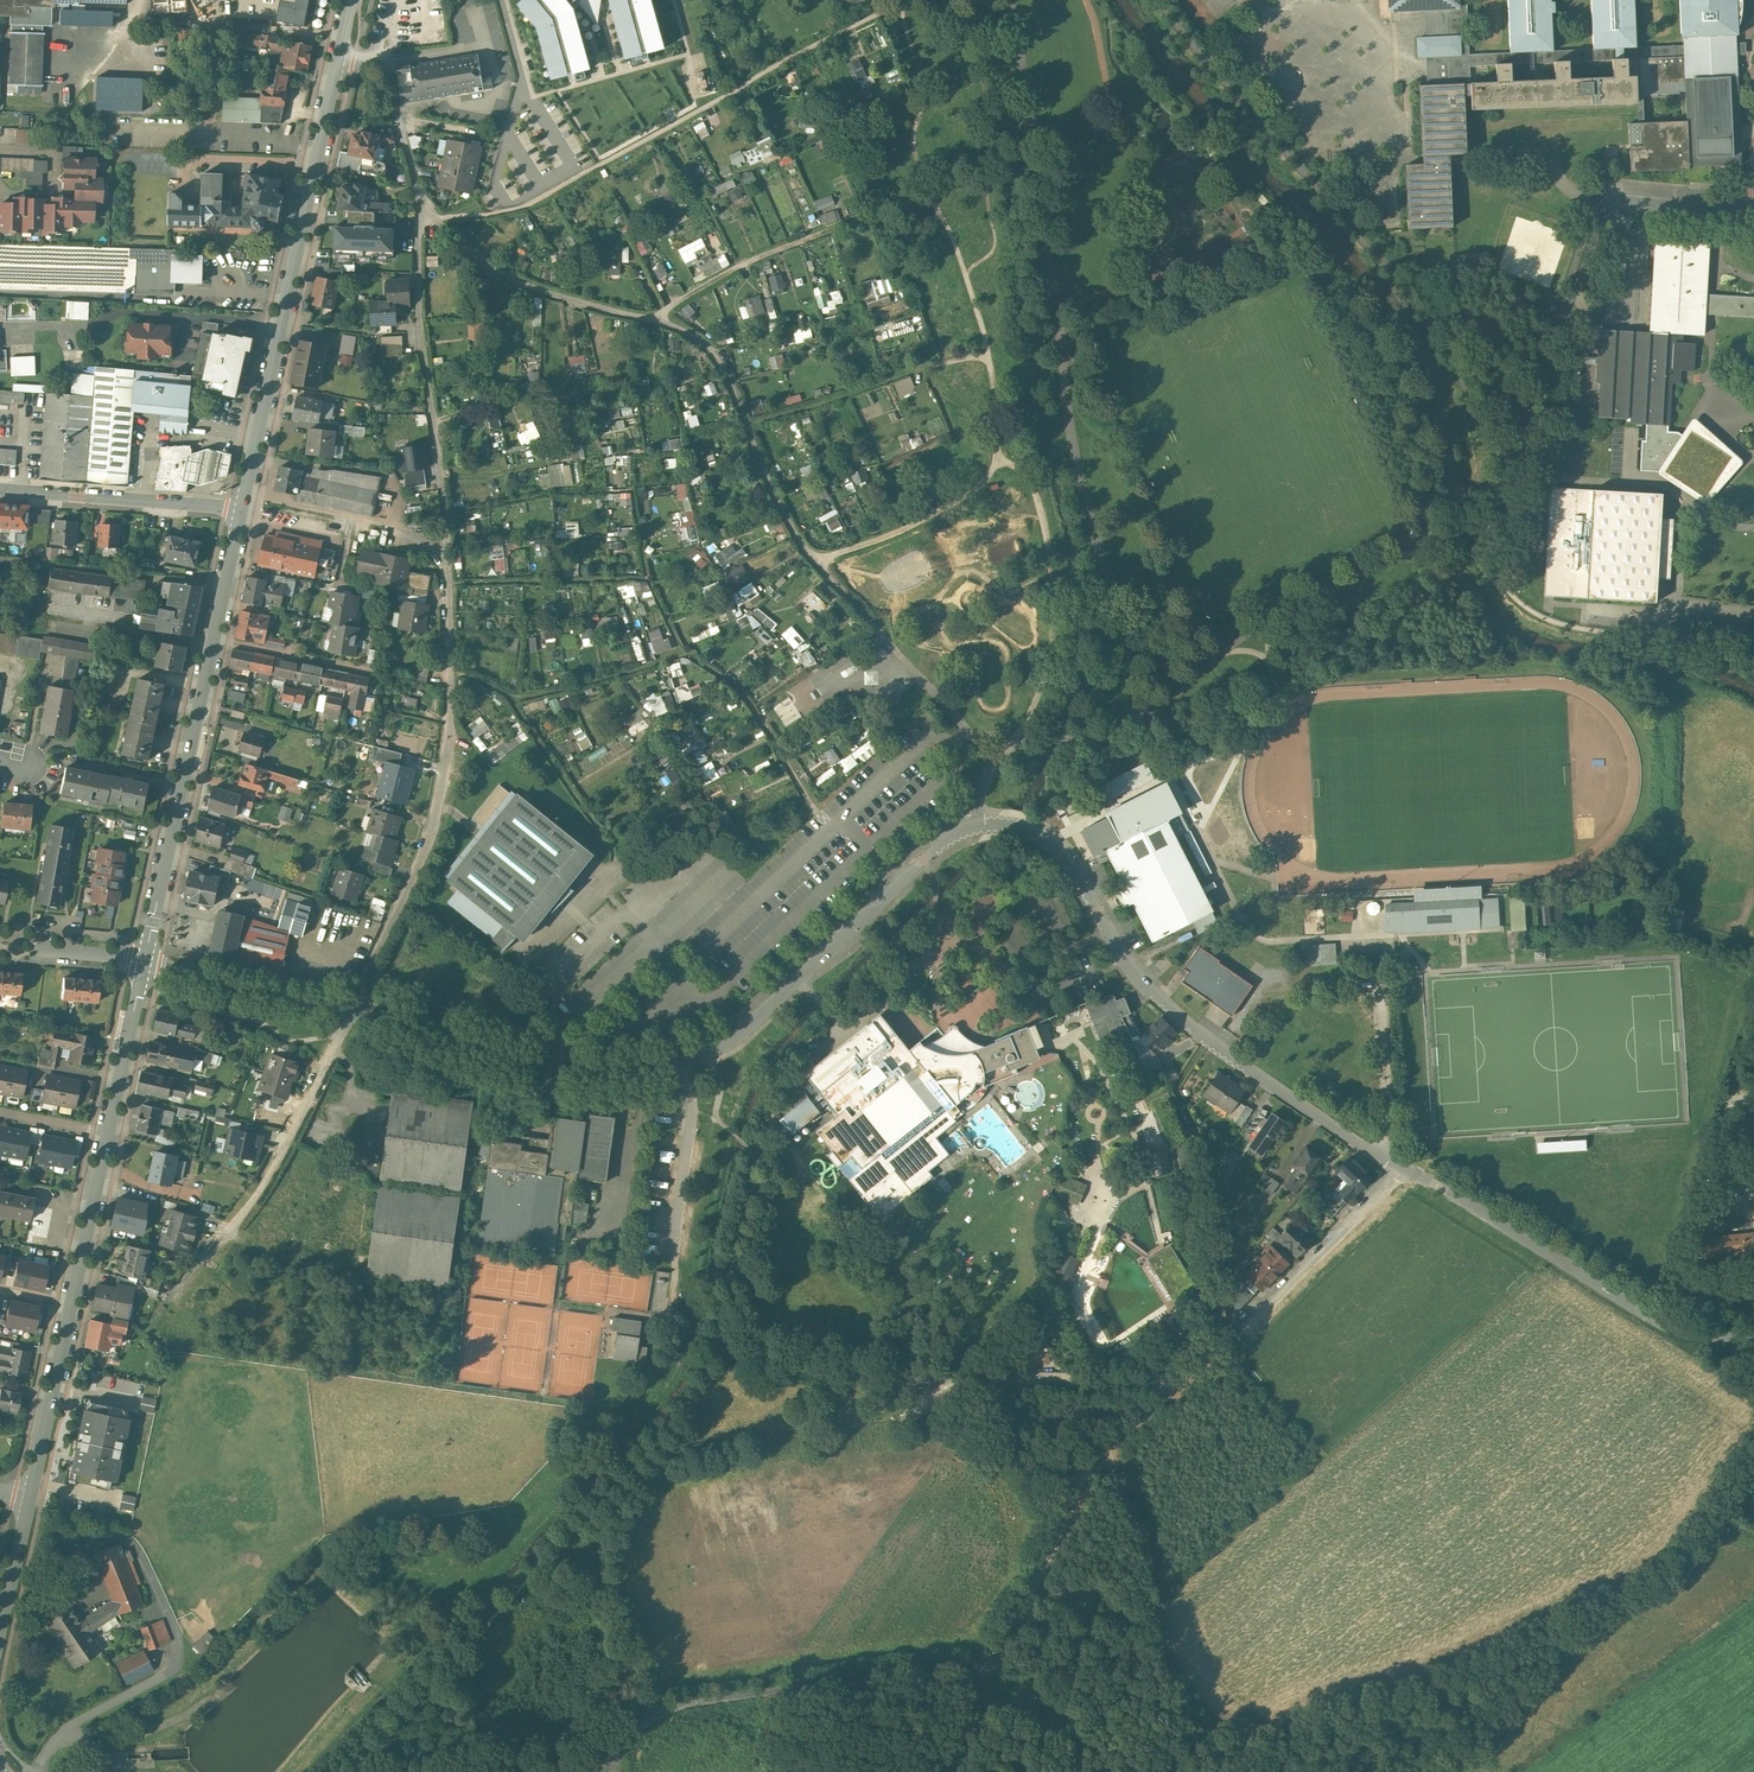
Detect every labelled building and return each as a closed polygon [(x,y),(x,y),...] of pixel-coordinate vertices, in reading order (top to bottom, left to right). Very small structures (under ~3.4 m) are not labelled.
[(10,16),(9,24),(11,24),(11,32),(9,31),(9,33),(11,33),(9,83),(7,83),(7,85),(43,86),(43,85),(41,85),(42,34),(44,34),(44,32),(42,32),(42,26),(51,26),(52,7),(54,7),(54,3),(71,3),(71,2),(128,3),(128,0),(0,0),(0,16),(10,16)] [(155,14),(187,12),(186,0),(154,0),(155,14)] [(277,20),(303,25),(308,0),(281,0),(277,20)] [(589,70),(575,6),(569,2),(572,0),(516,0),(537,29),(553,81),(589,70)] [(609,2),(626,62),(666,49),(653,0),(609,0),(609,2)] [(845,12),(869,2),(868,0),(839,0),(845,12)] [(1425,11),(1467,9),(1466,0),(1388,0),(1388,12),(1425,11)] [(1408,229),(1453,227),(1450,156),(1467,155),(1464,97),(1470,97),(1471,110),(1643,103),(1643,96),(1679,94),(1679,92),(1685,92),(1686,121),(1629,124),(1630,144),(1631,172),(1689,169),(1689,167),(1742,165),(1737,55),(1740,55),(1739,46),(1739,43),(1736,43),(1736,36),(1736,35),(1738,35),(1738,28),(1740,23),(1742,12),(1742,0),(1680,0),(1682,36),(1684,36),(1685,47),(1635,48),(1633,0),(1592,0),(1594,49),(1553,51),(1551,13),(1555,13),(1554,1),(1551,2),(1550,0),(1509,0),(1511,54),(1468,56),(1467,9),(1425,11),(1426,38),(1417,39),(1418,57),(1426,57),(1426,62),(1427,85),(1419,86),(1422,164),(1405,165),(1408,229)] [(249,34),(270,35),(270,19),(233,17),(232,33),(249,34)] [(249,34),(232,33),(186,30),(185,40),(193,40),(193,37),(247,40),(249,34)] [(270,35),(249,34),(247,40),(246,44),(260,47),(261,46),(271,48),(264,79),(287,83),(291,69),(306,72),(312,46),(274,38),(274,35),(270,35)] [(397,73),(402,103),(484,89),(478,53),(394,67),(394,68),(392,68),(393,74),(397,73)] [(866,79),(858,60),(849,63),(857,82),(866,79)] [(897,69),(885,74),(888,83),(900,78),(897,69)] [(144,78),(96,77),(95,109),(142,111),(144,78)] [(287,83),(264,79),(260,98),(259,104),(260,104),(284,106),(287,90),(286,89),(287,83)] [(73,102),(73,87),(50,87),(50,101),(73,102)] [(259,104),(260,98),(223,97),(222,121),(259,122),(260,104),(259,104)] [(280,123),(284,106),(260,104),(259,122),(280,123)] [(798,112),(797,125),(816,127),(817,114),(798,112)] [(823,124),(827,134),(845,126),(840,116),(823,124)] [(703,122),(694,127),(700,139),(709,134),(703,122)] [(16,128),(15,143),(29,143),(29,128),(16,128)] [(349,153),(340,151),(337,165),(377,174),(377,172),(380,173),(383,172),(384,170),(385,169),(385,167),(385,164),(383,163),(381,162),(379,161),(380,159),(373,158),(376,147),(377,142),(377,135),(362,132),(361,136),(352,134),(349,153)] [(377,135),(377,142),(382,142),(393,141),(391,133),(384,134),(377,133),(377,135)] [(410,137),(413,148),(422,145),(420,134),(410,137)] [(743,149),(751,165),(764,160),(766,164),(780,158),(770,136),(743,149)] [(478,146),(450,141),(440,186),(469,192),(478,146)] [(829,141),(814,147),(818,159),(834,153),(829,141)] [(658,142),(655,144),(660,154),(663,153),(658,142)] [(385,149),(376,147),(373,158),(380,159),(382,160),(385,149)] [(737,155),(730,159),(735,168),(742,164),(737,155)] [(791,155),(757,169),(762,181),(778,174),(776,169),(786,165),(794,163),(791,155)] [(0,157),(0,171),(32,172),(33,158),(0,157)] [(57,205),(42,205),(42,227),(41,235),(53,235),(52,232),(63,231),(63,220),(92,220),(92,201),(100,201),(100,179),(92,179),(92,170),(96,170),(96,158),(63,158),(63,174),(61,174),(61,182),(72,181),(74,184),(74,200),(64,200),(64,196),(57,196),(57,205)] [(728,167),(719,172),(722,177),(731,172),(728,167)] [(685,168),(678,172),(683,179),(689,175),(685,168)] [(795,168),(787,171),(790,178),(798,175),(795,168)] [(608,176),(605,169),(600,172),(603,179),(608,176)] [(752,172),(741,177),(744,185),(755,179),(752,172)] [(221,174),(201,173),(201,205),(201,207),(204,207),(204,212),(206,212),(206,221),(218,221),(218,226),(253,226),(255,229),(258,230),(262,229),(264,226),(265,223),(264,220),(263,218),(278,221),(283,195),(277,194),(280,180),(247,173),(244,188),(246,189),(242,207),(230,207),(230,200),(221,201),(221,195),(221,174)] [(733,180),(713,189),(717,196),(736,188),(733,180)] [(354,188),(341,186),(336,209),(348,210),(384,212),(387,212),(387,203),(376,202),(376,190),(365,188),(366,186),(355,184),(354,188)] [(741,187),(728,193),(732,202),(745,196),(741,187)] [(206,225),(206,221),(206,212),(204,212),(204,207),(201,207),(201,205),(182,205),(182,200),(175,193),(168,193),(168,224),(206,225)] [(665,197),(669,207),(678,203),(673,193),(665,197)] [(0,203),(0,231),(21,231),(21,227),(42,227),(42,205),(42,199),(27,199),(27,196),(19,196),(19,203),(0,203)] [(814,202),(817,210),(835,204),(832,196),(814,202)] [(387,203),(387,212),(397,212),(397,200),(387,199),(387,203)] [(837,210),(821,216),(824,226),(841,220),(837,210)] [(348,224),(336,223),(330,254),(365,259),(397,257),(398,227),(384,226),(386,215),(351,212),(348,224)] [(535,228),(528,216),(520,221),(527,232),(535,228)] [(673,222),(665,226),(671,237),(679,233),(673,222)] [(628,224),(621,228),(626,237),(633,233),(628,224)] [(1618,231),(1609,231),(1609,247),(1618,247),(1618,231)] [(626,239),(623,234),(615,239),(618,243),(626,239)] [(637,235),(632,238),(636,245),(641,242),(637,235)] [(572,240),(556,250),(563,261),(579,251),(572,240)] [(1655,240),(1650,332),(1599,329),(1595,382),(1600,382),(1597,416),(1625,418),(1626,423),(1669,425),(1671,382),(1679,383),(1679,370),(1693,370),(1694,343),(1682,342),(1682,333),(1703,334),(1704,313),(1753,316),(1753,296),(1705,293),(1708,243),(1655,240)] [(698,241),(678,250),(686,266),(692,262),(690,256),(702,250),(698,241)] [(648,254),(641,242),(636,245),(635,245),(641,257),(648,254)] [(0,244),(0,287),(172,292),(172,282),(173,255),(173,249),(0,244)] [(557,258),(551,249),(546,252),(552,261),(557,258)] [(619,249),(606,249),(606,275),(619,275),(619,249)] [(730,265),(724,254),(696,269),(695,276),(693,278),(696,284),(730,265)] [(198,255),(173,255),(172,282),(197,282),(197,273),(201,273),(201,264),(197,264),(198,255)] [(439,256),(427,256),(428,267),(439,266),(439,256)] [(530,264),(523,260),(516,273),(523,276),(530,264)] [(652,270),(658,281),(668,275),(663,264),(652,270)] [(342,270),(330,270),(327,270),(326,278),(337,280),(340,281),(342,270)] [(565,270),(544,270),(544,281),(565,280),(565,270)] [(781,274),(769,278),(773,292),(786,288),(781,274)] [(337,280),(326,278),(317,277),(311,303),(325,306),(326,301),(333,302),(337,280)] [(862,283),(868,308),(890,303),(887,292),(893,291),(889,277),(876,281),(875,279),(862,283)] [(397,280),(383,281),(384,296),(388,296),(388,300),(395,300),(395,304),(409,304),(408,296),(411,296),(410,287),(408,287),(407,283),(398,283),(397,280)] [(832,293),(816,297),(820,309),(835,304),(832,293)] [(759,295),(743,301),(745,306),(749,318),(765,313),(759,295)] [(772,298),(765,300),(771,320),(778,318),(772,298)] [(542,299),(530,299),(529,307),(541,308),(542,299)] [(87,301),(66,300),(66,317),(87,317),(87,301)] [(395,300),(388,300),(369,301),(370,324),(395,323),(395,304),(395,300)] [(688,303),(678,313),(685,320),(695,310),(688,303)] [(749,318),(745,306),(739,308),(743,320),(749,318)] [(917,317),(873,330),(877,342),(921,329),(917,317)] [(218,323),(205,321),(203,328),(217,330),(218,323)] [(129,334),(126,334),(126,351),(139,351),(139,357),(157,357),(157,352),(171,352),(171,336),(169,335),(169,326),(154,326),(154,323),(145,323),(145,325),(129,325),(129,334)] [(479,324),(468,325),(469,340),(481,339),(479,324)] [(190,386),(207,390),(236,397),(248,338),(226,334),(212,334),(201,332),(191,375),(190,386)] [(794,332),(783,334),(785,345),(796,343),(794,332)] [(355,336),(342,334),(339,353),(352,355),(355,336)] [(401,335),(380,336),(380,343),(402,344),(401,335)] [(325,345),(299,340),(291,383),(317,387),(325,345)] [(486,343),(478,344),(479,356),(487,354),(486,343)] [(584,355),(570,358),(571,365),(585,363),(584,355)] [(34,356),(10,357),(10,375),(34,374),(34,356)] [(784,360),(776,362),(777,368),(785,366),(784,360)] [(481,370),(479,362),(470,363),(473,372),(481,370)] [(585,363),(571,365),(573,375),(587,372),(585,363)] [(94,375),(93,395),(86,482),(127,486),(133,404),(134,392),(136,370),(95,367),(94,375)] [(176,373),(136,370),(134,392),(174,395),(176,373)] [(536,371),(521,373),(523,395),(538,393),(536,371)] [(134,392),(133,404),(147,404),(146,409),(161,410),(188,412),(188,401),(192,401),(193,391),(206,394),(207,390),(190,386),(191,375),(176,373),(174,395),(134,392)] [(73,374),(71,394),(93,395),(94,375),(73,374)] [(583,376),(557,382),(559,392),(585,387),(583,376)] [(650,391),(649,382),(637,384),(638,393),(650,391)] [(713,383),(704,387),(709,400),(718,397),(713,383)] [(0,389),(0,404),(25,405),(26,391),(0,389)] [(795,391),(790,393),(792,402),(798,400),(795,391)] [(71,394),(45,393),(38,479),(86,482),(93,395),(71,394)] [(322,401),(296,396),(292,419),(318,422),(322,401)] [(761,400),(751,402),(754,415),(764,413),(761,400)] [(631,405),(621,408),(623,417),(633,415),(631,405)] [(188,412),(161,410),(160,431),(162,431),(164,433),(165,431),(171,431),(172,434),(174,432),(180,432),(182,435),(183,433),(186,433),(188,412)] [(619,410),(608,412),(610,420),(620,418),(619,410)] [(896,411),(888,414),(891,420),(898,417),(896,411)] [(487,419),(490,429),(501,426),(498,416),(487,419)] [(623,420),(612,423),(613,430),(625,428),(623,420)] [(516,433),(520,441),(538,433),(534,425),(516,433)] [(334,430),(309,427),(306,454),(332,456),(334,430)] [(811,428),(805,430),(809,438),(814,435),(811,428)] [(927,433),(913,440),(916,447),(931,440),(927,433)] [(891,452),(893,457),(914,448),(908,434),(898,438),(902,448),(891,452)] [(680,436),(662,440),(665,452),(683,447),(680,436)] [(186,482),(186,481),(191,458),(190,445),(186,446),(184,444),(182,446),(177,446),(175,444),(174,446),(169,446),(167,445),(165,446),(161,447),(161,459),(155,489),(186,492),(188,483),(186,482)] [(481,446),(482,452),(490,451),(489,444),(481,446)] [(581,444),(570,446),(574,462),(584,459),(581,444)] [(601,448),(603,456),(612,454),(610,445),(601,448)] [(208,446),(188,454),(184,480),(203,483),(227,473),(231,453),(208,446)] [(807,446),(796,449),(798,457),(809,453),(807,446)] [(0,447),(0,463),(15,464),(16,448),(0,447)] [(547,448),(549,459),(560,458),(559,447),(547,448)] [(821,447),(812,451),(820,468),(829,463),(821,447)] [(864,453),(858,455),(863,465),(869,462),(864,453)] [(603,458),(604,465),(614,464),(614,457),(603,458)] [(682,458),(664,460),(665,469),(683,468),(682,458)] [(859,462),(849,465),(851,470),(861,466),(859,462)] [(568,464),(559,466),(563,486),(573,484),(568,464)] [(811,464),(801,468),(806,482),(817,478),(811,464)] [(295,499),(326,505),(330,482),(310,477),(311,474),(302,470),(280,465),(275,490),(296,494),(295,499)] [(709,472),(704,466),(688,480),(694,486),(709,472)] [(864,468),(843,477),(846,483),(853,480),(855,485),(858,484),(860,488),(867,486),(865,482),(869,480),(864,468)] [(545,469),(539,470),(541,482),(547,481),(545,469)] [(356,478),(332,472),(330,482),(326,505),(387,518),(392,496),(392,485),(380,483),(381,476),(356,473),(356,478)] [(813,483),(820,501),(829,498),(822,479),(813,483)] [(677,486),(678,500),(687,500),(686,485),(677,486)] [(649,489),(650,498),(676,496),(676,487),(649,489)] [(1662,493),(1549,487),(1543,596),(1656,602),(1656,578),(1670,578),(1673,518),(1660,518),(1662,493)] [(603,499),(595,500),(596,511),(604,510),(603,499)] [(691,499),(684,501),(689,525),(697,524),(691,499)] [(8,527),(9,505),(0,504),(0,527),(8,527)] [(28,507),(9,505),(8,527),(26,528),(28,507)] [(35,506),(34,521),(50,522),(51,508),(35,506)] [(646,514),(645,506),(638,507),(639,514),(646,514)] [(819,517),(821,522),(838,514),(835,509),(819,517)] [(616,516),(607,517),(609,534),(618,533),(616,516)] [(837,517),(827,522),(832,533),(842,528),(837,517)] [(481,518),(472,519),(473,528),(482,527),(481,518)] [(75,522),(57,520),(55,543),(75,545),(76,529),(74,529),(75,522)] [(578,522),(566,523),(567,536),(579,535),(578,522)] [(99,546),(101,546),(117,547),(118,547),(120,525),(101,523),(99,546)] [(676,529),(678,542),(687,540),(688,546),(699,543),(695,526),(676,529)] [(293,541),(319,547),(321,541),(282,532),(280,538),(293,541)] [(280,538),(265,534),(258,564),(287,570),(293,541),(280,538)] [(200,542),(189,540),(183,538),(183,539),(171,536),(171,537),(169,545),(166,560),(195,566),(200,542)] [(319,547),(293,541),(287,570),(313,576),(316,565),(317,557),(319,547)] [(544,551),(542,541),(534,542),(536,552),(544,551)] [(614,543),(615,552),(622,551),(622,543),(614,543)] [(513,544),(504,545),(505,555),(515,554),(513,544)] [(58,547),(46,545),(44,556),(56,558),(58,547)] [(489,547),(491,560),(504,558),(503,545),(489,547)] [(116,557),(117,547),(101,546),(100,556),(116,557)] [(685,553),(692,560),(699,553),(693,546),(685,553)] [(327,548),(319,547),(317,557),(324,559),(327,548)] [(324,559),(317,557),(316,565),(331,567),(335,550),(327,548),(324,559)] [(738,558),(731,549),(723,554),(721,551),(715,555),(723,568),(738,558)] [(409,559),(362,550),(359,568),(377,572),(375,581),(403,586),(402,593),(404,593),(427,597),(430,574),(407,570),(409,559)] [(355,556),(347,554),(344,571),(352,572),(355,556)] [(577,555),(563,556),(564,577),(578,576),(577,555)] [(706,565),(700,558),(695,562),(701,569),(706,565)] [(725,572),(731,587),(749,580),(743,565),(725,572)] [(186,568),(165,566),(164,573),(185,575),(186,568)] [(1175,574),(1163,579),(1166,587),(1169,586),(1171,591),(1168,592),(1172,601),(1184,597),(1180,587),(1177,589),(1175,584),(1178,583),(1175,574)] [(269,580),(247,576),(243,601),(264,605),(265,597),(269,580)] [(785,582),(781,579),(776,584),(779,588),(785,582)] [(172,583),(159,581),(157,589),(152,588),(150,595),(161,597),(161,600),(164,600),(164,597),(169,598),(172,583)] [(645,582),(633,584),(637,597),(644,595),(642,590),(648,589),(645,582)] [(701,588),(706,599),(723,593),(718,582),(701,588)] [(203,587),(172,583),(169,598),(168,605),(172,606),(198,609),(203,587)] [(622,583),(612,584),(613,590),(620,589),(622,598),(628,597),(630,606),(637,603),(631,584),(624,586),(622,583)] [(111,584),(109,597),(115,597),(143,601),(145,588),(111,584)] [(761,599),(752,585),(735,596),(744,610),(761,599)] [(1203,597),(1199,589),(1193,592),(1197,600),(1203,597)] [(50,635),(83,640),(89,594),(56,590),(50,635)] [(357,595),(331,591),(329,605),(334,606),(331,622),(334,622),(352,625),(357,595)] [(427,597),(404,593),(403,601),(425,604),(427,597)] [(265,597),(264,605),(281,608),(282,597),(273,596),(273,599),(265,597)] [(734,602),(732,596),(726,599),(729,604),(734,602)] [(143,601),(115,597),(114,610),(132,614),(133,611),(138,611),(138,607),(143,608),(143,601)] [(425,604),(403,601),(399,627),(423,631),(428,605),(425,604)] [(542,606),(543,613),(555,611),(553,604),(542,606)] [(732,605),(724,608),(729,621),(742,616),(739,607),(734,609),(732,605)] [(198,609),(172,606),(171,612),(154,609),(151,628),(182,633),(192,635),(198,609)] [(625,607),(620,609),(624,620),(629,619),(625,607)] [(154,609),(145,608),(142,626),(151,628),(154,609)] [(758,609),(753,615),(771,630),(776,623),(758,609)] [(269,616),(240,611),(235,636),(264,642),(269,616)] [(561,613),(562,622),(571,620),(570,612),(561,613)] [(591,615),(578,617),(583,646),(595,644),(591,615)] [(304,617),(295,616),(292,630),(301,632),(304,617)] [(617,631),(618,637),(627,635),(622,617),(601,619),(603,632),(617,631)] [(745,617),(738,620),(743,630),(750,627),(745,617)] [(358,627),(352,625),(334,622),(329,651),(353,655),(358,627)] [(696,628),(698,632),(708,628),(706,623),(696,628)] [(758,636),(764,631),(761,627),(755,632),(758,636)] [(775,627),(772,631),(785,642),(789,638),(775,627)] [(658,628),(647,632),(656,655),(666,651),(662,639),(658,628)] [(743,634),(740,630),(726,638),(728,642),(743,634)] [(773,639),(765,630),(764,631),(758,636),(766,645),(773,639)] [(554,631),(545,632),(546,639),(555,638),(554,631)] [(15,635),(0,632),(0,652),(12,653),(15,635)] [(807,640),(803,634),(789,643),(793,649),(807,640)] [(39,650),(42,639),(15,635),(12,653),(38,658),(39,650)] [(647,661),(638,636),(630,638),(638,664),(647,661)] [(668,637),(662,639),(666,651),(672,649),(668,637)] [(778,640),(774,643),(778,649),(783,646),(778,640)] [(187,647),(161,641),(156,666),(167,669),(166,671),(174,673),(174,670),(182,672),(187,647)] [(811,646),(808,642),(794,651),(797,655),(811,646)] [(254,653),(233,649),(230,665),(233,666),(233,669),(242,671),(242,668),(251,670),(254,653)] [(808,650),(798,657),(805,667),(815,660),(808,650)] [(254,653),(251,670),(274,674),(274,675),(278,658),(277,657),(275,670),(272,669),(274,657),(254,653)] [(59,687),(73,690),(80,658),(65,655),(59,687)] [(301,662),(278,658),(274,675),(274,674),(274,677),(275,679),(284,680),(286,679),(287,678),(298,680),(298,679),(301,663),(301,662)] [(322,667),(301,663),(298,679),(318,684),(322,668),(322,667)] [(429,668),(415,665),(412,679),(426,682),(429,668)] [(348,673),(328,669),(324,685),(345,689),(348,673)] [(670,673),(671,677),(684,673),(682,669),(670,673)] [(646,675),(648,679),(657,676),(656,671),(646,675)] [(369,677),(348,673),(345,689),(353,691),(352,695),(351,695),(349,707),(356,708),(355,714),(361,715),(362,709),(365,694),(366,694),(367,687),(371,688),(373,679),(369,677)] [(248,680),(236,677),(233,691),(246,693),(247,686),(248,680)] [(165,684),(138,678),(136,689),(140,689),(138,697),(134,697),(132,707),(136,708),(134,716),(130,715),(130,716),(157,722),(165,684)] [(260,682),(248,680),(247,686),(259,688),(260,682)] [(47,705),(70,709),(72,701),(72,702),(74,690),(73,690),(59,687),(48,685),(46,696),(49,696),(47,705)] [(296,688),(285,685),(282,699),(293,702),(294,701),(296,689),(296,688)] [(700,686),(677,698),(680,704),(703,692),(700,686)] [(646,699),(633,687),(629,691),(652,715),(674,705),(669,691),(646,699)] [(306,691),(296,689),(294,701),(303,703),(306,691)] [(343,699),(327,695),(324,711),(340,714),(343,699)] [(504,701),(496,695),(492,701),(500,706),(504,701)] [(402,705),(417,706),(418,697),(403,696),(402,705)] [(556,697),(549,701),(555,715),(562,712),(556,697)] [(569,697),(559,702),(564,712),(574,708),(569,697)] [(543,700),(528,705),(530,713),(545,708),(543,700)] [(695,727),(737,706),(735,701),(676,729),(683,743),(698,735),(695,727)] [(70,709),(47,705),(44,722),(41,722),(39,732),(65,737),(68,726),(67,726),(70,709)] [(619,721),(624,730),(649,715),(644,706),(619,721)] [(848,707),(834,717),(842,728),(856,718),(848,707)] [(245,713),(232,709),(230,716),(243,719),(245,713)] [(157,722),(130,716),(134,717),(132,725),(128,724),(126,735),(130,736),(128,744),(125,743),(122,753),(149,759),(157,722)] [(527,737),(521,729),(517,732),(522,741),(527,737)] [(614,738),(618,743),(632,736),(629,730),(614,738)] [(859,746),(872,736),(868,730),(854,740),(859,746)] [(662,731),(653,737),(662,752),(671,746),(662,731)] [(264,738),(245,732),(240,749),(243,750),(257,754),(259,755),(264,738)] [(806,735),(790,745),(794,751),(810,741),(806,735)] [(878,735),(868,741),(875,750),(884,743),(878,735)] [(518,738),(508,746),(511,749),(520,741),(518,738)] [(588,738),(578,743),(582,751),(592,746),(588,738)] [(694,755),(699,766),(708,761),(702,749),(708,745),(704,739),(691,745),(681,750),(685,756),(686,755),(688,759),(694,755)] [(680,740),(675,742),(680,751),(685,748),(680,740)] [(508,746),(504,741),(486,756),(493,764),(511,749),(508,746)] [(868,743),(852,754),(855,759),(871,748),(868,743)] [(703,749),(706,756),(716,751),(712,744),(703,749)] [(846,754),(852,749),(848,744),(842,749),(844,751),(846,754)] [(374,760),(387,763),(387,762),(398,765),(401,753),(378,746),(374,760)] [(257,754),(243,750),(241,755),(243,755),(241,762),(246,763),(254,765),(256,759),(257,754)] [(726,750),(716,754),(718,758),(728,754),(726,750)] [(850,754),(838,763),(845,773),(857,764),(850,754)] [(1107,792),(1101,795),(1107,806),(1144,787),(1147,792),(1173,779),(1179,790),(1187,786),(1189,789),(1204,781),(1202,779),(1212,774),(1202,756),(1190,763),(1187,758),(1155,774),(1153,769),(1114,788),(1112,783),(1104,787),(1107,792)] [(813,759),(807,763),(815,775),(821,771),(813,759)] [(711,761),(692,771),(701,788),(720,778),(711,761)] [(398,765),(387,762),(387,763),(381,788),(387,789),(385,797),(404,802),(413,769),(398,765)] [(254,765),(246,763),(243,774),(242,774),(239,784),(263,791),(267,776),(269,770),(254,765)] [(109,776),(65,767),(60,793),(103,802),(104,798),(109,776)] [(671,790),(684,780),(675,767),(661,776),(671,790)] [(835,773),(832,768),(813,782),(817,787),(835,773)] [(298,779),(269,770),(267,776),(277,779),(296,785),(298,779)] [(148,784),(109,775),(109,776),(104,798),(105,799),(105,798),(115,800),(115,801),(133,805),(133,804),(143,806),(143,807),(148,784)] [(273,794),(277,779),(267,776),(263,791),(273,794)] [(239,796),(212,787),(208,807),(235,818),(238,805),(240,796),(239,796)] [(673,796),(677,804),(696,794),(692,787),(673,796)] [(713,793),(717,800),(727,793),(723,787),(713,793)] [(241,791),(239,796),(240,796),(238,805),(252,807),(254,795),(241,791)] [(511,791),(444,874),(452,881),(451,882),(458,887),(447,901),(493,937),(492,939),(503,947),(499,951),(501,952),(517,934),(522,938),(546,907),(551,911),(573,890),(566,883),(590,853),(521,796),(519,797),(511,791)] [(709,794),(703,797),(714,815),(719,812),(709,794)] [(371,800),(358,797),(356,803),(369,807),(371,800)] [(689,800),(671,809),(676,821),(695,812),(689,800)] [(3,803),(2,823),(29,827),(31,805),(3,803)] [(1129,837),(1164,819),(1166,818),(1158,803),(1122,821),(1129,837)] [(283,804),(279,817),(290,820),(293,807),(283,804)] [(400,817),(375,809),(368,831),(371,832),(393,839),(400,817)] [(225,824),(200,816),(195,840),(221,847),(225,824)] [(1129,837),(1122,821),(1112,826),(1107,816),(1080,830),(1094,856),(1107,850),(1106,848),(1129,837)] [(1106,848),(1107,850),(1125,887),(1116,891),(1124,907),(1133,902),(1152,939),(1191,920),(1210,910),(1164,819),(1129,837),(1106,848)] [(46,856),(45,863),(64,867),(69,839),(68,839),(69,832),(70,832),(71,829),(50,825),(45,856),(46,856)] [(393,839),(371,832),(364,856),(389,864),(396,840),(393,839)] [(122,852),(98,848),(91,887),(93,888),(91,901),(115,905),(122,865),(120,865),(122,852)] [(233,848),(229,858),(243,862),(246,852),(233,848)] [(229,858),(227,857),(224,868),(250,877),(254,866),(243,862),(229,858)] [(58,906),(64,867),(45,863),(44,870),(42,871),(37,901),(58,906)] [(392,868),(377,863),(375,870),(390,876),(392,868)] [(210,864),(208,875),(219,877),(218,885),(227,887),(230,871),(210,864)] [(363,875),(340,868),(332,892),(354,900),(363,875)] [(208,875),(190,871),(185,899),(213,905),(218,885),(219,877),(208,875)] [(1523,894),(1509,895),(1511,930),(1525,929),(1523,894)] [(1498,897),(1387,902),(1385,928),(1394,928),(1397,930),(1501,925),(1498,897)] [(387,902),(374,898),(367,916),(380,921),(387,902)] [(286,899),(278,927),(290,931),(290,932),(303,935),(312,906),(286,899)] [(233,960),(243,915),(220,910),(210,955),(233,960)] [(1210,910),(1191,920),(1198,933),(1218,923),(1210,910)] [(290,931),(278,927),(243,915),(233,960),(280,971),(290,932),(290,931)] [(1308,964),(1338,963),(1338,942),(1307,943),(1308,964)] [(1219,960),(1198,946),(1183,968),(1188,971),(1181,981),(1231,1016),(1252,985),(1218,961),(1219,960)] [(0,971),(0,993),(19,995),(21,973),(0,971)] [(99,980),(63,977),(61,999),(97,1002),(99,980)] [(1124,997),(1116,1001),(1113,993),(1094,1001),(1101,1017),(1110,1013),(1119,1033),(1128,1030),(1121,1017),(1130,1013),(1124,997)] [(1094,1001),(1093,999),(1085,1002),(1093,1021),(1101,1018),(1101,1017),(1094,1001)] [(159,1009),(154,1030),(175,1034),(176,1034),(194,1038),(197,1027),(178,1022),(180,1013),(159,1009)] [(1040,1057),(1026,1025),(994,1038),(995,1041),(985,1045),(979,1044),(968,1039),(960,1032),(958,1029),(956,1025),(953,1024),(950,1025),(949,1027),(949,1029),(943,1034),(937,1026),(909,1049),(879,1013),(871,1019),(871,1021),(867,1024),(865,1024),(804,1073),(828,1104),(824,1107),(827,1111),(829,1111),(833,1116),(816,1130),(831,1150),(826,1154),(836,1166),(838,1165),(880,1218),(933,1175),(928,1170),(949,1154),(935,1137),(956,1120),(954,1118),(964,1112),(961,1108),(971,1100),(974,1103),(979,1099),(985,1089),(986,1084),(983,1083),(983,1076),(984,1072),(1004,1063),(1007,1071),(1040,1057)] [(1119,1033),(1110,1013),(1101,1017),(1101,1018),(1093,1021),(1092,1021),(1101,1042),(1119,1034),(1119,1033)] [(1175,1031),(1160,1017),(1145,1032),(1160,1047),(1175,1031)] [(74,1034),(54,1030),(51,1045),(52,1045),(62,1047),(60,1056),(69,1058),(74,1034)] [(94,1038),(74,1034),(69,1058),(68,1059),(88,1063),(94,1038)] [(213,1039),(202,1035),(198,1046),(209,1050),(213,1039)] [(173,1045),(151,1041),(147,1060),(169,1065),(169,1064),(179,1066),(180,1068),(187,1069),(188,1068),(192,1069),(194,1058),(195,1054),(181,1052),(182,1050),(172,1048),(173,1045)] [(62,1047),(52,1045),(49,1058),(49,1059),(55,1060),(59,1061),(60,1056),(62,1047)] [(278,1046),(275,1054),(289,1059),(292,1051),(278,1046)] [(1157,1052),(1154,1046),(1142,1051),(1144,1057),(1157,1052)] [(197,1048),(194,1058),(211,1064),(214,1053),(197,1048)] [(272,1054),(270,1055),(265,1070),(290,1078),(294,1080),(299,1064),(290,1061),(291,1059),(289,1059),(275,1054),(272,1054)] [(49,1058),(38,1056),(36,1066),(53,1069),(55,1060),(49,1059),(49,1058)] [(1156,1056),(1142,1062),(1147,1071),(1161,1065),(1156,1056)] [(1166,1067),(1170,1079),(1179,1077),(1175,1065),(1166,1067)] [(0,1066),(0,1092),(5,1093),(10,1068),(0,1066)] [(26,1071),(10,1068),(5,1093),(21,1096),(26,1071)] [(290,1078),(265,1070),(261,1084),(269,1087),(268,1092),(269,1092),(284,1097),(284,1096),(290,1078)] [(173,1078),(143,1071),(141,1079),(140,1083),(138,1091),(168,1097),(168,1098),(179,1101),(180,1096),(185,1097),(187,1086),(172,1082),(173,1078)] [(1243,1090),(1217,1073),(1203,1094),(1229,1110),(1236,1100),(1243,1090)] [(62,1078),(46,1075),(42,1100),(58,1103),(62,1078)] [(78,1081),(62,1078),(58,1103),(74,1106),(78,1081)] [(215,1084),(197,1079),(195,1089),(212,1093),(215,1084)] [(1163,1086),(1144,1095),(1150,1107),(1169,1099),(1163,1086)] [(380,1176),(380,1179),(385,1180),(461,1190),(473,1100),(392,1089),(387,1127),(372,1125),(365,1174),(380,1176)] [(790,1099),(795,1105),(807,1096),(802,1090),(790,1099)] [(285,1096),(284,1096),(284,1097),(269,1092),(267,1099),(282,1103),(285,1096)] [(819,1111),(807,1096),(795,1105),(778,1119),(791,1135),(819,1111)] [(1236,1100),(1229,1110),(1225,1115),(1234,1122),(1245,1105),(1236,1100)] [(163,1108),(143,1104),(141,1113),(139,1120),(137,1129),(157,1134),(157,1133),(168,1136),(168,1138),(177,1140),(180,1125),(160,1121),(163,1108)] [(199,1111),(179,1106),(177,1115),(197,1119),(199,1111)] [(1266,1110),(1260,1108),(1248,1127),(1257,1134),(1250,1144),(1262,1152),(1269,1141),(1272,1142),(1277,1134),(1275,1132),(1283,1120),(1271,1112),(1267,1118),(1264,1116),(1266,1110)] [(233,1118),(211,1113),(209,1120),(231,1125),(233,1118)] [(576,1177),(586,1178),(606,1181),(614,1116),(584,1113),(583,1121),(576,1177)] [(551,1116),(547,1146),(547,1152),(544,1173),(563,1176),(557,1222),(565,1223),(570,1223),(573,1201),(576,1177),(583,1121),(551,1116)] [(0,1127),(0,1153),(8,1155),(13,1129),(0,1127)] [(37,1128),(30,1127),(29,1132),(27,1143),(34,1144),(37,1128)] [(29,1132),(13,1129),(8,1155),(24,1158),(27,1143),(29,1132)] [(246,1132),(230,1129),(225,1152),(257,1159),(259,1147),(262,1136),(246,1132)] [(492,1131),(491,1139),(511,1142),(511,1134),(492,1131)] [(59,1138),(43,1135),(42,1140),(38,1161),(54,1164),(59,1138)] [(520,1135),(519,1143),(522,1143),(521,1148),(547,1152),(547,1146),(543,1145),(544,1138),(520,1135)] [(65,1139),(59,1138),(54,1164),(70,1167),(75,1141),(65,1139)] [(491,1139),(488,1166),(544,1173),(547,1152),(521,1148),(522,1143),(519,1143),(511,1142),(491,1139)] [(1322,1158),(1303,1145),(1291,1164),(1295,1166),(1307,1175),(1309,1176),(1322,1158)] [(1122,1149),(1111,1147),(1104,1154),(1106,1165),(1117,1167),(1124,1160),(1122,1149)] [(1236,1158),(1224,1149),(1216,1161),(1228,1170),(1236,1158)] [(177,1155),(156,1151),(150,1180),(171,1184),(177,1155)] [(1166,1152),(1148,1156),(1152,1175),(1170,1171),(1166,1152)] [(1370,1177),(1348,1156),(1334,1170),(1343,1178),(1356,1191),(1357,1191),(1370,1177)] [(544,1173),(488,1166),(478,1242),(526,1248),(540,1250),(553,1252),(555,1237),(557,1222),(563,1176),(544,1173)] [(1307,1175),(1295,1166),(1287,1177),(1289,1179),(1300,1186),(1307,1175)] [(573,1201),(584,1203),(586,1178),(576,1177),(573,1201)] [(1083,1185),(1062,1177),(1055,1194),(1076,1202),(1083,1185)] [(1279,1182),(1271,1177),(1263,1189),(1270,1194),(1279,1182)] [(1347,1200),(1356,1191),(1343,1178),(1334,1188),(1347,1200)] [(379,1185),(377,1185),(366,1274),(448,1285),(459,1196),(385,1186),(385,1180),(380,1179),(379,1185)] [(1294,1193),(1300,1186),(1289,1179),(1284,1186),(1294,1193)] [(1158,1181),(1157,1199),(1167,1199),(1166,1202),(1170,1202),(1171,1181),(1158,1181)] [(1347,1200),(1334,1188),(1324,1197),(1327,1200),(1337,1210),(1347,1200)] [(0,1191),(0,1215),(28,1220),(29,1220),(30,1214),(33,1197),(0,1191)] [(147,1205),(117,1198),(111,1226),(141,1232),(147,1205)] [(1332,1215),(1337,1210),(1327,1200),(1322,1206),(1332,1215)] [(573,1201),(570,1223),(585,1225),(588,1203),(584,1203),(573,1201)] [(184,1213),(170,1209),(161,1243),(174,1247),(188,1251),(192,1238),(193,1239),(195,1234),(196,1229),(194,1229),(198,1217),(184,1213)] [(1237,1210),(1227,1223),(1239,1233),(1245,1225),(1241,1222),(1245,1216),(1237,1210)] [(557,1222),(555,1237),(563,1238),(565,1223),(557,1222)] [(1281,1235),(1278,1237),(1295,1254),(1296,1255),(1311,1240),(1305,1234),(1300,1229),(1293,1223),(1281,1235)] [(1266,1234),(1282,1249),(1291,1258),(1295,1254),(1278,1237),(1281,1235),(1273,1228),(1266,1234)] [(1706,1238),(1708,1262),(1753,1257),(1753,1241),(1753,1233),(1706,1238)] [(121,1273),(128,1274),(141,1277),(141,1275),(147,1249),(127,1245),(125,1255),(123,1264),(121,1273)] [(1264,1249),(1266,1252),(1245,1274),(1262,1290),(1288,1263),(1287,1263),(1278,1253),(1269,1245),(1264,1249)] [(1235,1248),(1230,1254),(1236,1259),(1241,1254),(1235,1248)] [(1278,1253),(1287,1263),(1291,1258),(1282,1249),(1278,1253)] [(123,1264),(125,1255),(119,1254),(113,1257),(117,1263),(123,1264)] [(4,1256),(0,1273),(7,1274),(10,1258),(4,1256)] [(28,1287),(33,1262),(19,1259),(13,1284),(28,1287)] [(48,1265),(33,1262),(28,1287),(42,1290),(43,1286),(48,1265)] [(48,1265),(43,1286),(51,1287),(55,1267),(48,1265)] [(656,1268),(652,1284),(668,1287),(671,1272),(656,1268)] [(110,1310),(108,1316),(115,1317),(126,1320),(134,1282),(135,1281),(127,1278),(117,1274),(114,1288),(97,1284),(92,1306),(110,1310)] [(128,1274),(127,1278),(135,1281),(134,1282),(143,1286),(157,1292),(161,1281),(141,1275),(141,1277),(128,1274)] [(1073,1281),(1060,1275),(1055,1288),(1068,1293),(1073,1281)] [(1254,1293),(1239,1278),(1230,1288),(1234,1313),(1254,1293)] [(1197,1292),(1190,1296),(1196,1307),(1204,1302),(1197,1292)] [(19,1327),(24,1303),(10,1300),(5,1324),(19,1327)] [(39,1306),(24,1303),(19,1327),(34,1331),(39,1306)] [(103,1315),(101,1321),(112,1324),(114,1324),(115,1317),(108,1316),(103,1315)] [(641,1320),(612,1316),(611,1329),(617,1329),(615,1344),(625,1345),(624,1351),(636,1352),(637,1345),(641,1320)] [(108,1342),(115,1343),(119,1344),(121,1332),(124,1333),(127,1320),(126,1320),(115,1317),(114,1324),(112,1324),(108,1342)] [(101,1321),(90,1319),(85,1345),(107,1349),(108,1342),(112,1324),(101,1321)] [(1038,1322),(1024,1330),(1030,1343),(1046,1334),(1038,1322)] [(115,1343),(108,1342),(107,1349),(114,1351),(115,1343)] [(637,1345),(636,1352),(635,1361),(644,1362),(646,1346),(637,1345)] [(12,1348),(11,1348),(0,1346),(0,1371),(6,1372),(24,1376),(29,1351),(12,1348)] [(0,1388),(0,1409),(16,1413),(20,1393),(0,1388)] [(141,1410),(155,1411),(156,1397),(143,1396),(141,1410)] [(132,1409),(85,1398),(77,1433),(123,1444),(132,1409)] [(123,1445),(77,1433),(68,1469),(114,1480),(123,1445)] [(124,1493),(120,1507),(135,1510),(138,1496),(124,1493)] [(118,1543),(94,1553),(112,1599),(117,1612),(118,1613),(142,1604),(118,1543)] [(117,1612),(112,1599),(81,1620),(89,1631),(117,1612)] [(1087,1603),(1081,1600),(1078,1608),(1084,1610),(1087,1603)] [(89,1631),(81,1620),(71,1606),(45,1624),(74,1667),(101,1648),(89,1631)] [(161,1619),(141,1627),(150,1650),(170,1641),(161,1619)] [(217,1641),(207,1631),(192,1645),(203,1656),(217,1641)] [(143,1650),(116,1664),(126,1683),(153,1669),(143,1650)] [(1059,1720),(1053,1717),(1049,1724),(1054,1727),(1059,1720)]
